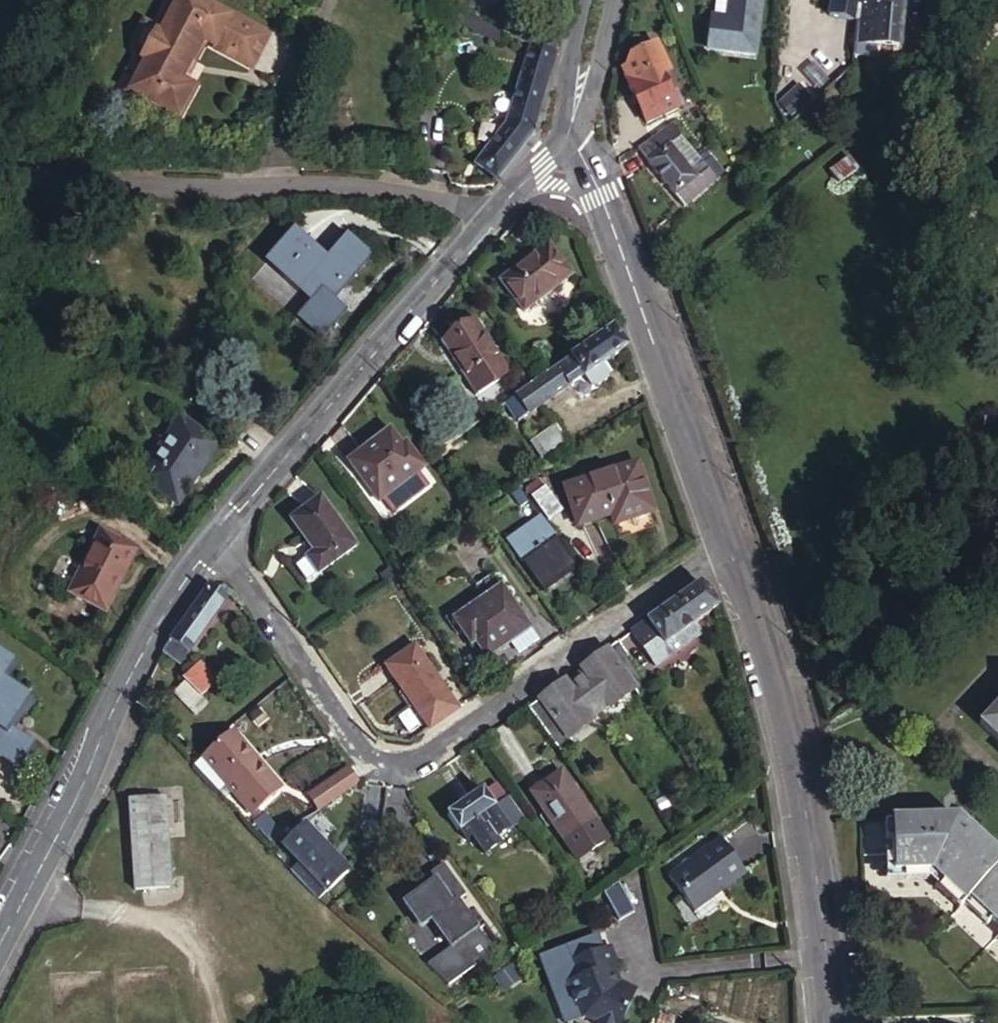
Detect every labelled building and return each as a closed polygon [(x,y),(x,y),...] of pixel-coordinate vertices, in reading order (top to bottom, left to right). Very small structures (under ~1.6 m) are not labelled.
[(728,24),(716,23),(715,23),(710,57),(757,63),(767,0),(732,0),(728,24)] [(732,0),(719,0),(716,23),(728,24),(732,0)] [(831,16),(859,21),(864,0),(834,0),(831,16)] [(905,0),(864,0),(859,21),(857,60),(876,60),(876,49),(902,49),(905,0)] [(186,103),(172,100),(188,57),(192,46),(202,50),(198,61),(238,76),(250,43),(247,42),(211,28),(160,10),(143,55),(127,49),(122,64),(121,68),(122,74),(123,77),(126,80),(133,86),(137,88),(125,120),(174,137),(186,103)] [(211,28),(247,42),(249,37),(212,24),(211,28)] [(523,65),(531,48),(488,27),(483,37),(502,47),(500,54),(523,65)] [(543,51),(559,55),(562,44),(546,40),(543,51)] [(188,57),(198,61),(202,50),(192,46),(188,57)] [(681,111),(677,100),(669,85),(659,67),(666,63),(658,47),(634,59),(630,69),(635,79),(627,83),(648,126),(681,111)] [(483,170),(502,184),(538,132),(559,55),(543,51),(536,49),(514,125),(483,170)] [(137,88),(133,86),(121,118),(125,120),(137,88)] [(703,174),(708,171),(672,126),(667,131),(685,152),(703,174)] [(667,131),(639,154),(676,199),(679,197),(694,183),(676,161),(685,152),(667,131)] [(703,174),(685,152),(676,161),(694,183),(679,197),(686,206),(716,180),(708,171),(703,174)] [(859,169),(848,157),(831,171),(840,183),(859,169)] [(339,310),(378,264),(356,245),(334,268),(299,237),(270,271),(315,310),(300,327),(327,351),(353,321),(339,310)] [(522,324),(570,284),(545,254),(498,294),(522,324)] [(473,402),(507,380),(474,329),(440,350),(473,402)] [(613,331),(506,405),(518,424),(580,383),(585,379),(589,384),(596,387),(608,379),(609,373),(605,367),(611,363),(629,351),(629,350),(613,331)] [(615,369),(611,363),(605,367),(609,373),(615,369)] [(612,377),(609,373),(608,379),(596,387),(589,384),(593,391),(599,391),(611,382),(612,377)] [(585,379),(580,383),(584,388),(589,384),(585,379)] [(220,452),(183,425),(141,483),(180,510),(220,452)] [(556,426),(532,443),(546,463),(570,446),(556,426)] [(373,505),(419,472),(401,447),(396,450),(385,435),(343,466),(373,505)] [(444,448),(437,453),(441,459),(448,454),(444,448)] [(652,513),(635,464),(563,489),(577,528),(610,517),(614,526),(652,513)] [(546,523),(561,512),(547,492),(532,503),(546,523)] [(296,581),(346,548),(313,498),(281,520),(304,553),(286,566),(296,581)] [(554,565),(565,556),(539,520),(526,530),(531,538),(512,551),(521,564),(532,579),(545,571),(549,576),(558,569),(554,565)] [(521,564),(512,551),(531,538),(526,530),(506,543),(520,565),(521,564)] [(104,613),(143,560),(109,535),(71,589),(104,613)] [(697,626),(718,611),(717,601),(707,590),(703,585),(673,606),(676,610),(665,620),(675,634),(688,625),(691,630),(697,626)] [(484,658),(527,628),(498,586),(450,619),(467,645),(473,642),(484,658)] [(228,601),(210,587),(164,653),(182,666),(228,601)] [(702,632),(697,626),(691,630),(688,625),(675,634),(665,620),(676,610),(673,606),(633,634),(658,669),(692,645),(689,641),(702,632)] [(689,641),(692,645),(705,636),(702,632),(689,641)] [(564,682),(528,708),(562,755),(575,745),(569,738),(592,722),(590,719),(609,705),(611,709),(635,692),(639,699),(650,692),(619,643),(582,669),(587,675),(584,677),(581,674),(569,682),(572,686),(569,688),(564,682)] [(409,706),(437,686),(410,647),(382,668),(409,706)] [(3,708),(16,718),(29,700),(1,679),(12,664),(0,655),(0,712),(3,708)] [(177,694),(199,715),(208,705),(202,698),(218,681),(200,663),(183,681),(187,685),(177,694)] [(983,719),(997,733),(997,703),(983,719)] [(16,718),(3,708),(0,712),(0,725),(2,726),(8,730),(16,718)] [(0,728),(0,761),(13,770),(30,747),(8,730),(2,726),(0,728)] [(281,795),(242,735),(200,764),(220,789),(227,784),(250,816),(281,795)] [(355,783),(348,771),(311,796),(319,807),(355,783)] [(570,847),(599,827),(564,776),(535,797),(570,847)] [(493,782),(483,789),(497,808),(463,834),(470,844),(475,842),(487,857),(503,845),(501,843),(527,824),(510,799),(507,802),(493,782)] [(497,808),(483,789),(447,815),(460,834),(463,834),(497,808)] [(131,814),(138,903),(175,901),(166,811),(131,814)] [(945,885),(972,906),(978,900),(997,918),(997,850),(962,820),(896,822),(898,877),(936,876),(945,885)] [(332,886),(351,866),(305,822),(286,843),(302,858),(294,865),(325,894),(332,886)] [(505,848),(503,845),(487,857),(489,860),(505,848)] [(751,881),(726,845),(673,882),(693,910),(722,890),(728,898),(751,881)] [(632,873),(617,885),(621,906),(638,903),(632,873)] [(450,949),(427,966),(448,986),(494,954),(457,902),(452,905),(435,883),(403,906),(420,929),(431,922),(450,949)] [(972,906),(945,885),(941,889),(968,912),(972,906)] [(722,890),(693,910),(699,918),(728,898),(722,890)] [(972,906),(997,928),(997,918),(978,900),(972,906)] [(614,949),(606,953),(572,966),(579,984),(567,988),(577,1013),(584,1010),(588,1021),(592,1022),(626,1022),(640,993),(625,987),(620,988),(613,971),(618,969),(621,968),(614,949)] [(514,988),(534,974),(524,961),(505,975),(514,988)] [(625,987),(618,969),(613,971),(620,988),(625,987)] [(675,1019),(660,1013),(655,1022),(673,1022),(675,1019)]
